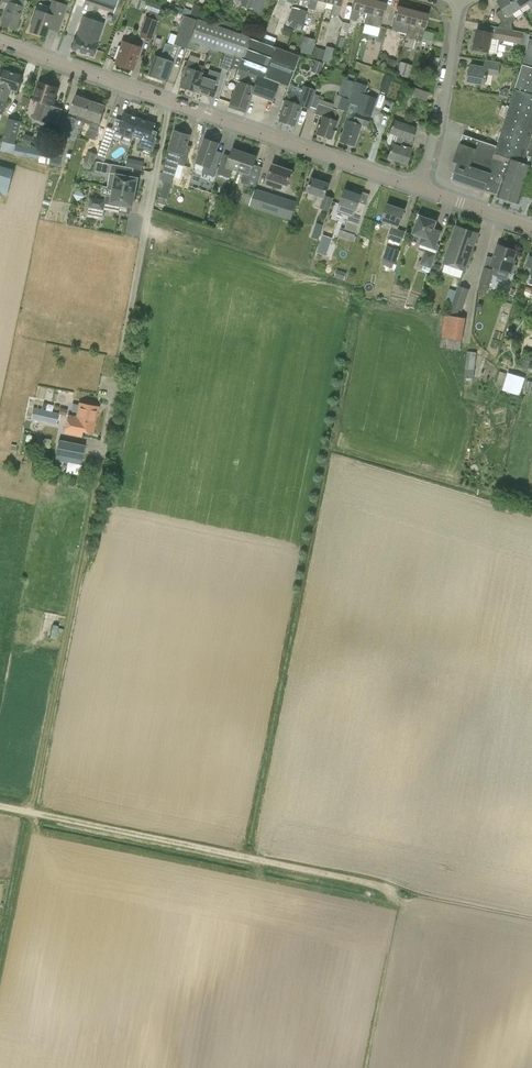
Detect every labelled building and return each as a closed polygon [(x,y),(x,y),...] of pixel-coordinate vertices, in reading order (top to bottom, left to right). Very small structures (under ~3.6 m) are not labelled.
[(23,7),(25,0),(0,0),(0,1),(9,4),(1,25),(15,30),(23,7)] [(47,15),(36,11),(29,32),(45,38),(48,28),(58,32),(67,5),(53,0),(52,0),(47,15)] [(83,2),(113,13),(118,0),(84,0),(83,2)] [(240,5),(250,9),(254,0),(242,0),(240,5)] [(307,8),(323,12),(326,0),(309,0),(307,8)] [(323,12),(338,17),(343,0),(326,0),(323,12)] [(367,14),(371,0),(354,0),(350,19),(356,21),(359,11),(367,14)] [(383,18),(387,4),(373,0),(371,0),(367,14),(364,24),(380,28),(382,18),(383,18)] [(502,8),(496,12),(502,22),(498,27),(513,29),(511,22),(517,19),(513,13),(520,9),(514,0),(499,0),(497,1),(502,8)] [(528,3),(531,9),(531,0),(514,0),(520,9),(528,3)] [(195,3),(191,13),(200,16),(204,7),(195,3)] [(397,6),(394,20),(391,30),(406,34),(412,10),(397,6)] [(292,7),(285,25),(294,27),(300,9),(292,7)] [(300,9),(294,27),(302,30),(307,11),(300,9)] [(428,15),(412,10),(406,34),(403,46),(413,49),(415,40),(421,41),(428,15)] [(178,35),(175,44),(179,45),(187,48),(189,41),(197,19),(189,17),(185,15),(178,35)] [(139,37),(151,41),(158,20),(145,16),(139,37)] [(197,19),(189,41),(207,47),(235,57),(231,67),(238,69),(234,80),(237,81),(234,89),(272,102),(278,83),(288,87),(299,55),(274,46),(261,41),(197,19)] [(339,34),(345,36),(349,23),(343,21),(339,34)] [(499,39),(522,44),(525,33),(525,32),(513,29),(498,27),(487,24),(486,32),(478,30),(474,49),(488,52),(496,53),(499,39)] [(525,33),(522,44),(527,45),(525,55),(531,57),(531,39),(530,39),(531,34),(525,33)] [(83,34),(81,39),(75,37),(71,49),(93,56),(97,44),(91,42),(93,37),(83,34)] [(264,34),(261,41),(274,46),(276,39),(264,34)] [(114,65),(133,71),(141,47),(122,41),(114,65)] [(207,47),(189,41),(187,48),(205,54),(207,47)] [(167,82),(179,45),(175,44),(174,43),(173,45),(165,43),(160,58),(154,56),(148,76),(167,82)] [(322,61),(331,63),(335,48),(326,45),(322,61)] [(311,56),(322,59),(325,50),(314,46),(311,56)] [(220,67),(229,71),(234,56),(225,53),(220,67)] [(485,59),(483,67),(471,65),(468,81),(485,85),(487,73),(498,75),(501,62),(485,59)] [(316,60),(312,70),(321,73),(325,63),(316,60)] [(180,87),(195,92),(200,77),(201,73),(203,67),(187,61),(185,67),(184,67),(181,76),(184,77),(180,87)] [(412,65),(401,62),(397,74),(408,78),(412,65)] [(496,146),(490,163),(494,165),(485,191),(520,203),(531,166),(531,67),(523,64),(497,146),(496,146)] [(0,80),(0,113),(3,114),(11,89),(18,92),(23,76),(3,70),(0,80)] [(210,70),(206,79),(200,77),(195,92),(212,98),(217,83),(220,73),(210,70)] [(44,81),(42,83),(41,82),(35,98),(39,100),(33,117),(58,125),(63,108),(52,104),(58,88),(47,84),(46,82),(44,81)] [(354,81),(351,91),(347,102),(357,105),(351,121),(346,119),(343,127),(344,127),(339,142),(354,147),(361,125),(367,127),(377,98),(364,94),(367,85),(354,81)] [(294,126),(301,106),(309,108),(310,106),(314,94),(316,90),(303,85),(299,96),(289,92),(286,101),(279,121),(294,126)] [(413,95),(427,100),(430,92),(417,86),(413,95)] [(317,134),(318,134),(320,136),(321,136),(323,136),(331,139),(337,121),(333,120),(337,108),(345,110),(347,102),(351,91),(341,88),(339,95),(336,94),(332,108),(317,103),(314,114),(323,117),(317,134)] [(244,113),(245,110),(248,103),(249,104),(252,96),(235,89),(230,104),(238,108),(238,111),(244,113)] [(76,119),(84,122),(91,101),(76,95),(65,128),(72,131),(76,119)] [(94,139),(100,122),(106,106),(91,101),(84,122),(91,124),(86,136),(94,139)] [(133,137),(134,135),(140,118),(124,113),(122,120),(116,118),(113,128),(107,126),(98,153),(96,157),(106,160),(116,131),(133,137)] [(52,152),(15,144),(21,121),(7,118),(0,150),(39,159),(39,162),(50,163),(52,152)] [(158,131),(154,130),(156,123),(140,118),(134,135),(141,138),(139,146),(153,151),(157,138),(156,138),(158,131)] [(388,133),(394,135),(387,158),(406,164),(411,149),(408,148),(411,141),(412,141),(416,127),(393,119),(388,133)] [(191,146),(187,145),(190,135),(175,130),(169,150),(170,150),(161,178),(173,182),(179,164),(185,166),(191,146)] [(453,162),(459,163),(453,180),(485,191),(494,165),(490,163),(496,146),(463,134),(453,162)] [(64,154),(67,138),(57,136),(54,152),(64,154)] [(205,139),(197,163),(204,166),(202,173),(214,177),(219,163),(213,160),(218,144),(205,139)] [(233,169),(238,171),(245,153),(233,149),(226,169),(220,167),(217,174),(230,178),(233,169)] [(90,170),(96,157),(98,153),(88,150),(82,167),(90,170)] [(257,157),(245,153),(238,171),(244,173),(241,182),(247,184),(257,157)] [(10,195),(17,169),(0,164),(0,192),(10,195)] [(115,180),(113,188),(135,192),(138,178),(127,176),(129,167),(112,164),(109,179),(115,180)] [(282,189),(283,183),(288,185),(293,170),(273,164),(266,183),(282,189)] [(334,197),(326,194),(329,183),(312,178),(307,191),(318,195),(314,205),(329,211),(334,197)] [(291,219),(297,202),(244,185),(239,202),(291,219)] [(89,206),(103,209),(120,212),(121,204),(133,206),(135,192),(113,188),(112,195),(106,194),(105,200),(91,197),(89,206)] [(357,190),(356,193),(345,189),(340,204),(355,209),(352,216),(350,215),(345,228),(341,227),(338,236),(354,241),(369,194),(357,190)] [(398,229),(400,225),(405,210),(388,204),(383,220),(393,223),(387,239),(401,244),(405,231),(398,229)] [(442,230),(435,228),(437,221),(420,215),(418,223),(416,222),(413,233),(421,236),(419,244),(420,244),(418,249),(425,252),(422,260),(419,259),(416,266),(422,268),(422,270),(430,273),(439,244),(437,244),(442,230)] [(312,237),(319,239),(324,224),(316,222),(312,237)] [(456,225),(444,262),(466,270),(479,233),(456,225)] [(508,278),(510,272),(511,272),(515,260),(513,260),(517,250),(498,244),(494,257),(491,267),(484,266),(480,282),(490,285),(493,274),(495,274),(494,275),(506,279),(508,278)] [(386,261),(396,264),(401,250),(391,247),(386,261)] [(450,288),(448,297),(455,299),(453,306),(465,310),(471,287),(459,284),(457,290),(450,288)] [(446,315),(440,346),(441,347),(442,348),(460,350),(466,318),(446,315)] [(465,377),(474,378),(477,352),(467,351),(465,377)] [(503,389),(520,395),(525,378),(508,372),(503,389)] [(92,433),(97,407),(79,403),(77,417),(68,416),(65,433),(80,436),(80,431),(92,433)] [(64,414),(33,407),(30,420),(56,425),(57,422),(62,423),(64,414)] [(58,440),(54,460),(80,465),(84,445),(58,440)]
